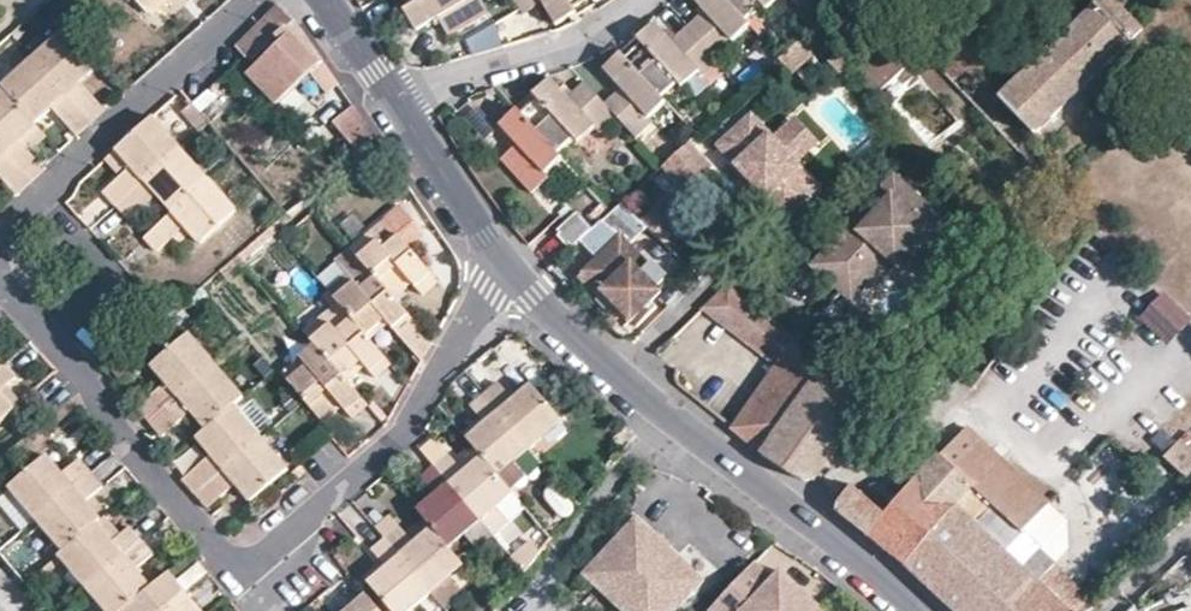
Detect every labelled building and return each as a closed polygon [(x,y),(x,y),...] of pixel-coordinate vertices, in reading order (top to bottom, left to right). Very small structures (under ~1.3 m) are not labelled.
[(153,12),(168,0),(142,0),(153,12)] [(194,0),(168,0),(153,12),(165,26),(194,0)] [(410,3),(405,6),(417,26),(440,14),(462,0),(408,0),(410,3)] [(440,14),(451,32),(488,8),(484,0),(462,0),(440,14)] [(555,19),(575,7),(572,2),(576,0),(544,0),(555,19)] [(709,6),(736,34),(753,19),(750,14),(765,0),(704,0),(709,6)] [(1116,0),(1097,0),(1001,96),(1033,130),(1140,25),(1116,0)] [(240,41),(248,53),(290,20),(281,5),(240,41)] [(736,34),(709,6),(701,13),(691,22),(721,55),(739,39),(736,34)] [(702,66),(675,36),(656,18),(641,33),(644,36),(628,51),(624,47),(606,63),(625,83),(651,112),(667,97),(664,92),(681,78),(684,81),(702,66)] [(326,90),(338,79),(297,20),(245,65),(270,100),(312,70),(326,90)] [(705,69),(721,55),(691,22),(675,36),(702,66),(705,69)] [(464,37),(471,56),(502,44),(495,25),(464,37)] [(84,85),(102,69),(65,33),(35,60),(93,124),(105,113),(107,111),(84,85)] [(804,40),(780,54),(789,69),(813,55),(804,40)] [(848,75),(861,63),(845,47),(833,58),(848,75)] [(93,124),(35,60),(4,88),(6,92),(39,124),(53,112),(77,138),(84,132),(93,124)] [(579,138),(597,122),(571,92),(553,74),(535,90),(538,94),(524,107),(561,148),(575,135),(579,138)] [(618,112),(608,99),(588,77),(571,92),(597,122),(602,127),(618,112)] [(654,117),(651,112),(625,83),(608,99),(618,112),(637,133),(654,117)] [(39,124),(6,92),(0,97),(0,147),(33,183),(46,171),(43,168),(34,156),(23,144),(41,127),(39,124)] [(203,124),(211,118),(197,100),(188,108),(203,124)] [(561,148),(524,107),(522,105),(520,103),(501,121),(519,140),(546,169),(563,153),(561,148)] [(350,107),(331,122),(354,152),(374,137),(350,107)] [(819,184),(751,110),(716,143),(784,216),(819,184)] [(154,114),(117,147),(131,165),(121,173),(103,190),(115,203),(181,145),(154,114)] [(23,144),(34,156),(51,139),(41,127),(23,144)] [(712,164),(688,139),(662,163),(686,189),(712,164)] [(550,175),(546,169),(519,140),(503,156),(534,189),(550,175)] [(181,145),(115,203),(128,217),(157,194),(172,210),(209,177),(181,145)] [(33,183),(0,147),(0,179),(2,182),(17,197),(33,183)] [(107,157),(121,173),(131,165),(117,147),(107,157)] [(102,190),(115,175),(101,162),(87,177),(102,190)] [(697,214),(655,170),(621,201),(649,226),(667,242),(697,214)] [(876,209),(904,179),(895,171),(867,201),(876,209)] [(238,210),(209,177),(172,210),(144,236),(157,251),(186,226),(202,242),(238,210)] [(884,249),(897,235),(911,247),(926,261),(957,227),(904,179),(876,209),(867,201),(812,262),(852,299),(891,256),(884,249)] [(658,284),(634,259),(642,251),(632,241),(649,226),(621,201),(606,215),(622,233),(589,263),(607,282),(602,287),(631,317),(662,289),(658,284)] [(426,233),(402,204),(387,217),(411,246),(426,233)] [(574,245),(595,226),(580,210),(560,228),(574,245)] [(375,235),(356,253),(362,260),(395,297),(408,285),(401,276),(407,273),(414,281),(423,291),(439,278),(411,246),(387,217),(370,231),(375,235)] [(351,247),(356,253),(375,235),(370,231),(351,247)] [(897,262),(911,247),(897,235),(884,249),(891,256),(897,262)] [(666,277),(642,251),(634,259),(658,284),(666,277)] [(351,277),(334,293),(339,299),(372,336),(382,327),(377,320),(384,315),(388,321),(400,333),(415,320),(395,297),(362,260),(347,272),(351,277)] [(607,282),(589,263),(585,267),(602,287),(607,282)] [(329,288),(334,293),(351,277),(347,272),(329,288)] [(408,285),(414,281),(407,273),(401,276),(408,285)] [(730,278),(704,303),(780,368),(733,427),(793,477),(807,478),(813,476),(819,469),(875,395),(870,391),(730,278)] [(1172,344),(1190,311),(1155,291),(1136,324),(1172,344)] [(329,317),(310,334),(316,340),(348,377),(360,367),(353,360),(360,354),(367,362),(377,374),(393,361),(372,336),(339,299),(323,313),(329,317)] [(879,323),(858,305),(849,315),(869,334),(879,323)] [(305,328),(310,334),(329,317),(323,313),(305,328)] [(382,327),(388,321),(384,315),(377,320),(382,327)] [(869,334),(849,315),(838,327),(859,345),(869,334)] [(218,363),(191,331),(153,363),(168,382),(139,405),(151,418),(218,363)] [(322,420),(323,420),(336,410),(330,401),(336,396),(342,404),(353,416),(369,402),(348,377),(316,340),(299,354),(304,359),(285,376),(322,420)] [(281,371),(285,376),(304,359),(299,354),(281,371)] [(360,367),(367,362),(360,354),(353,360),(360,367)] [(246,395),(218,363),(151,418),(163,433),(191,410),(207,427),(236,403),(246,395)] [(8,385),(15,380),(3,365),(0,367),(0,394),(8,385)] [(499,384),(485,396),(531,449),(563,421),(531,384),(513,399),(499,384)] [(8,385),(0,394),(0,395),(14,412),(23,404),(8,385)] [(14,412),(0,395),(0,424),(14,412)] [(336,410),(342,404),(336,396),(330,401),(336,410)] [(472,408),(480,419),(486,425),(469,441),(476,449),(477,450),(483,457),(501,477),(517,463),(531,449),(485,396),(472,408)] [(265,436),(236,403),(207,427),(198,435),(213,456),(188,478),(200,493),(265,436)] [(463,435),(469,441),(486,425),(480,419),(463,435)] [(974,520),(992,502),(1021,529),(1048,501),(967,424),(920,472),(917,471),(879,506),(849,483),(836,497),(837,511),(903,562),(917,574),(955,610),(1083,610),(1092,603),(1050,562),(1035,578),(1003,548),(974,520)] [(265,436),(200,493),(211,506),(239,483),(252,500),(292,467),(265,436)] [(1190,470),(1190,451),(1180,439),(1162,456),(1183,477),(1190,470)] [(546,466),(531,449),(517,463),(501,477),(515,493),(546,466)] [(15,484),(39,515),(94,468),(82,455),(65,468),(49,450),(12,481),(15,484)] [(483,457),(477,450),(461,464),(465,471),(483,457)] [(501,477),(483,457),(465,471),(461,464),(451,457),(439,468),(485,521),(501,506),(515,493),(501,477)] [(94,468),(39,515),(66,547),(100,516),(103,514),(90,496),(105,482),(94,468)] [(485,521),(439,468),(425,481),(437,496),(421,511),(436,528),(455,548),(468,536),(485,521)] [(26,525),(39,515),(15,484),(2,495),(26,525)] [(527,506),(515,493),(501,506),(512,519),(527,506)] [(1048,501),(1021,529),(1050,562),(1066,546),(1066,518),(1048,501)] [(992,502),(974,520),(1003,548),(1021,529),(992,502)] [(512,519),(501,506),(485,521),(495,534),(496,535),(513,520),(512,519)] [(111,507),(103,514),(100,516),(118,536),(128,527),(111,507)] [(626,538),(644,519),(638,514),(620,533),(626,538)] [(118,536),(100,516),(66,547),(63,549),(91,582),(145,536),(133,522),(128,527),(118,536)] [(671,546),(674,544),(661,532),(658,534),(644,519),(626,538),(607,556),(590,575),(627,610),(664,610),(682,593),(700,574),(671,546)] [(495,534),(485,521),(468,536),(479,549),(495,534)] [(455,548),(436,528),(417,544),(403,527),(389,540),(437,593),(468,566),(455,548)] [(1021,529),(1003,548),(1035,578),(1050,562),(1021,529)] [(607,556),(626,538),(620,533),(602,551),(607,556)] [(145,536),(91,582),(115,610),(122,610),(127,607),(156,581),(142,564),(157,550),(145,536)] [(532,539),(512,556),(525,571),(542,551),(532,539)] [(437,593),(389,540),(376,552),(390,570),(373,585),(396,610),(417,610),(437,593)] [(590,575),(607,556),(602,551),(584,570),(590,575)] [(796,584),(793,588),(776,572),(771,577),(753,560),(709,608),(712,610),(813,610),(818,606),(818,605),(796,584)] [(173,566),(166,573),(173,578),(179,573),(173,566)] [(796,584),(779,569),(776,572),(793,588),(796,584)] [(156,581),(127,607),(130,610),(165,610),(191,589),(179,573),(173,578),(166,573),(156,581)] [(687,598),(705,579),(700,574),(682,593),(687,598)] [(165,610),(199,610),(196,607),(202,601),(199,598),(191,589),(165,610)] [(687,598),(682,593),(664,610),(674,610),(687,598)] [(1180,610),(1190,606),(1190,603),(1187,594),(1149,610),(1180,610)] [(371,596),(358,607),(363,610),(384,610),(371,596)] [(202,601),(196,607),(199,610),(208,610),(202,601)]
